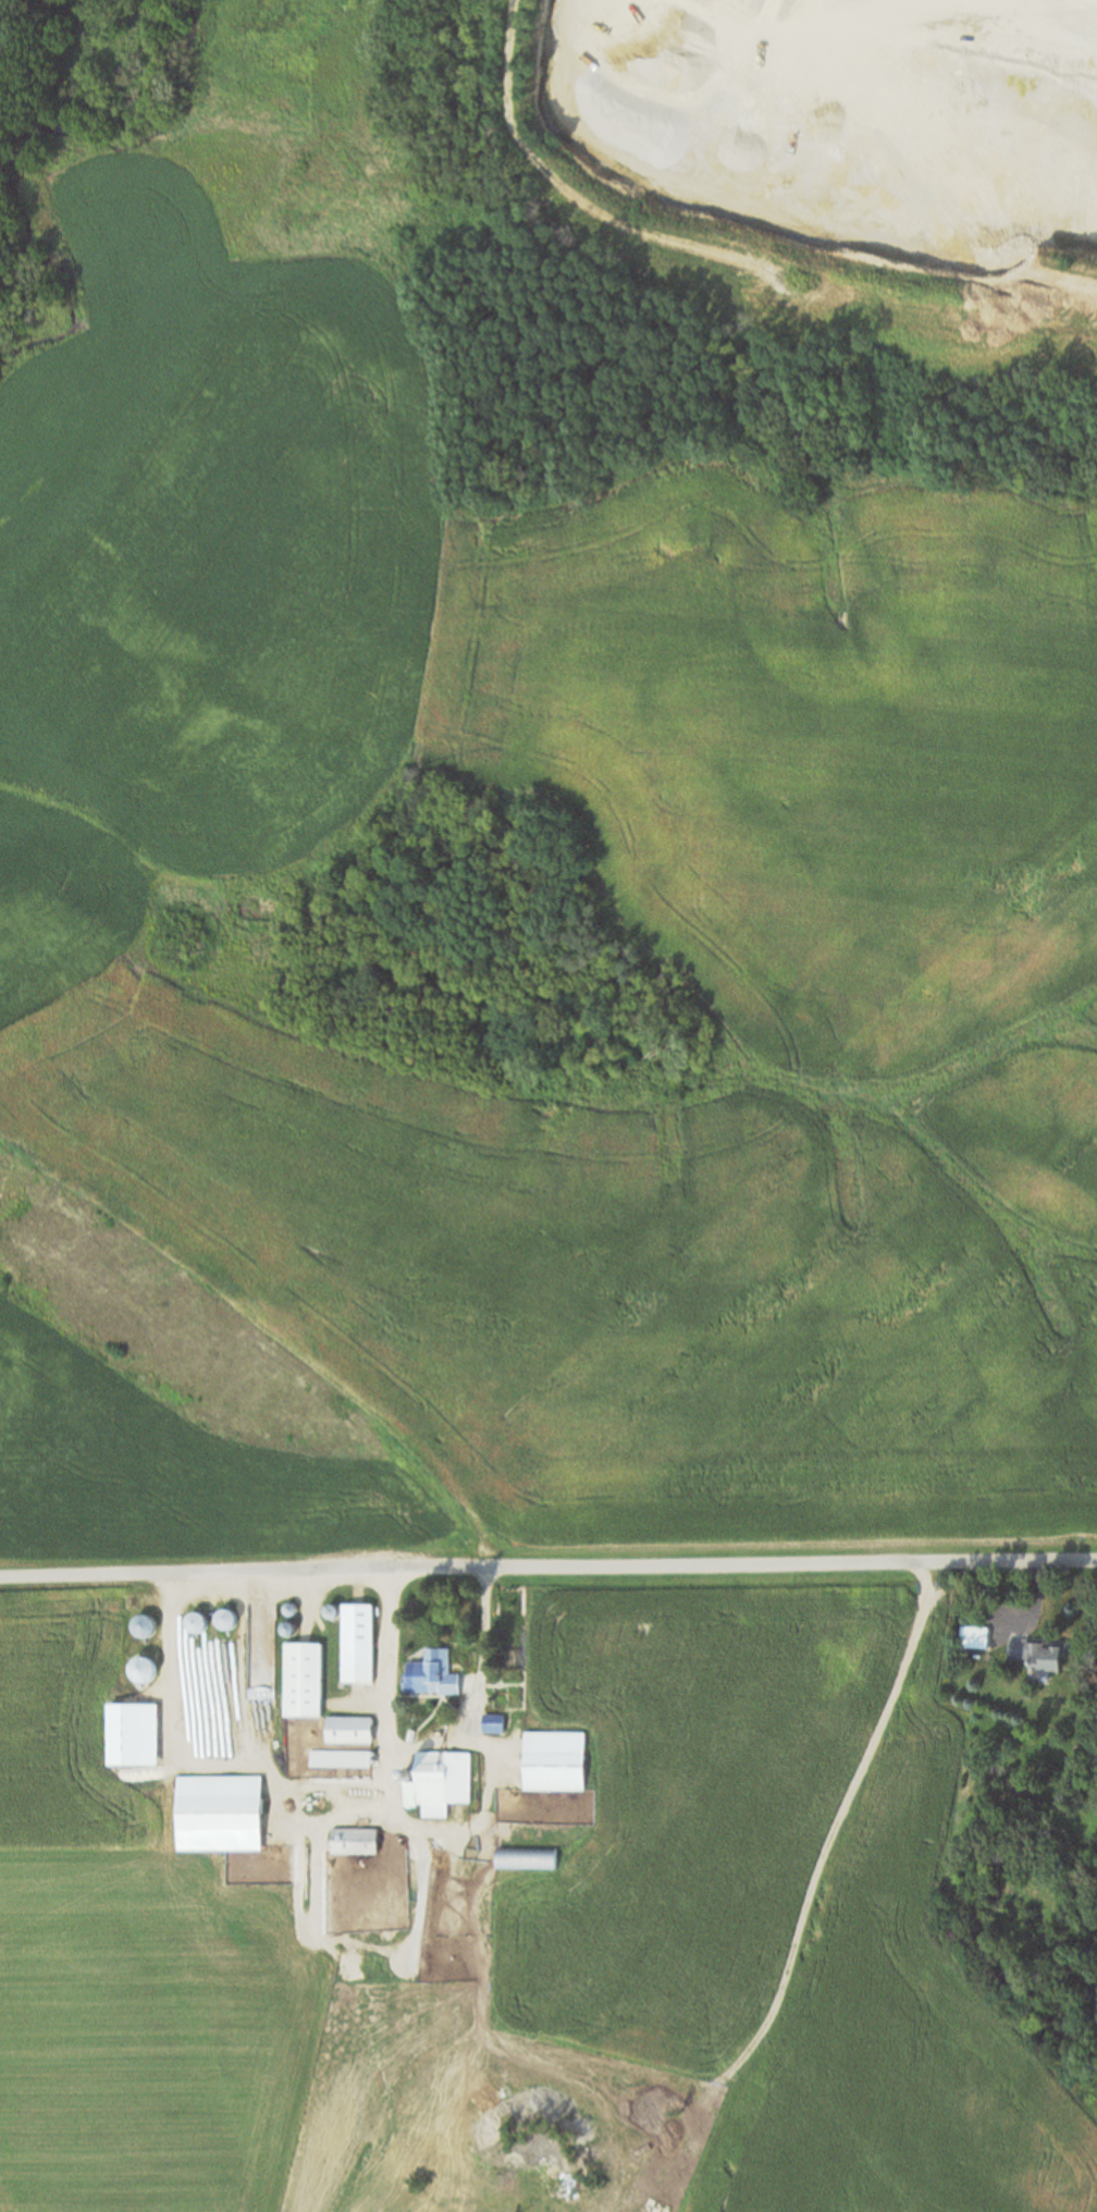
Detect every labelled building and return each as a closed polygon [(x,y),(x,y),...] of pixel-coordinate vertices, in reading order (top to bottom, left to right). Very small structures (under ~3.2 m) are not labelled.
[(375,1684),(375,1606),(344,1606),(344,1684),(375,1684)] [(991,1629),(962,1629),(961,1650),(990,1651),(991,1629)] [(1009,1661),(1030,1662),(1030,1671),(1067,1672),(1067,1643),(1009,1642),(1009,1661)] [(287,1645),(286,1719),(324,1719),(324,1645),(287,1645)] [(410,1662),(410,1696),(461,1696),(461,1675),(444,1675),(444,1662),(410,1662)] [(485,1734),(505,1734),(505,1718),(485,1718),(485,1734)] [(374,1745),(374,1719),(328,1719),(328,1745),(374,1745)] [(311,1769),(372,1769),(372,1753),(311,1753),(311,1769)] [(471,1754),(416,1754),(416,1783),(405,1783),(405,1806),(471,1807),(471,1754)] [(525,1792),(587,1792),(587,1755),(525,1755),(525,1792)] [(179,1797),(179,1831),(264,1831),(264,1797),(179,1797)] [(379,1831),(333,1831),(333,1856),(379,1856),(379,1831)] [(557,1851),(498,1851),(498,1872),(557,1872),(557,1851)]
